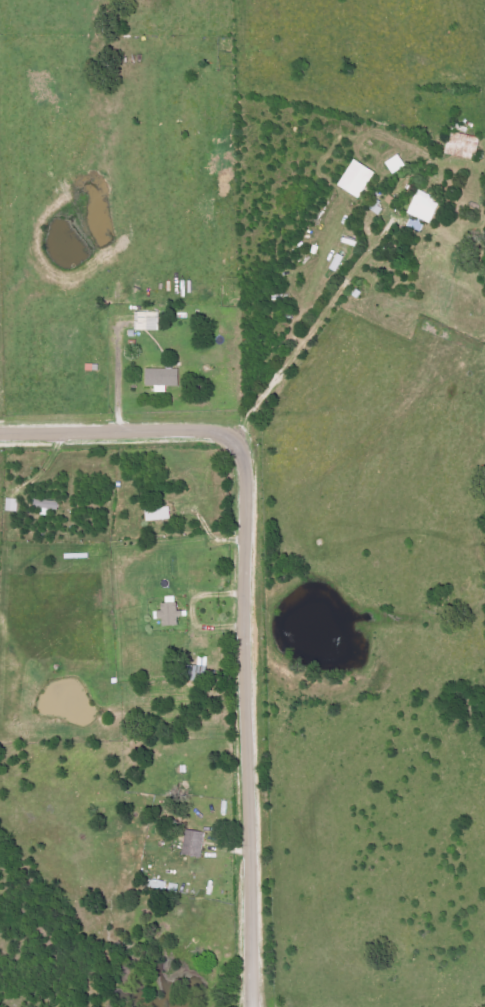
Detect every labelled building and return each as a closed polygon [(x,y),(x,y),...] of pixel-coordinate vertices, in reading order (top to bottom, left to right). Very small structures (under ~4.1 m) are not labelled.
[(474,161),(479,138),(449,131),(443,153),(474,161)] [(337,187),(360,199),(374,172),(351,160),(337,187)] [(439,199),(415,191),(407,215),(431,223),(439,199)] [(329,269),(337,272),(342,256),(335,254),(329,269)] [(158,330),(158,312),(134,312),(134,330),(158,330)] [(144,386),(154,386),(154,392),(166,392),(166,386),(178,387),(178,369),(144,369),(144,386)] [(6,511),(19,512),(20,499),(7,499),(6,511)] [(42,513),(58,515),(60,502),(36,499),(35,508),(43,509),(42,513)] [(170,519),(169,507),(144,510),(145,522),(170,519)] [(180,626),(180,611),(175,611),(175,603),(157,603),(156,625),(180,626)] [(201,856),(204,833),(185,830),(182,854),(201,856)]
